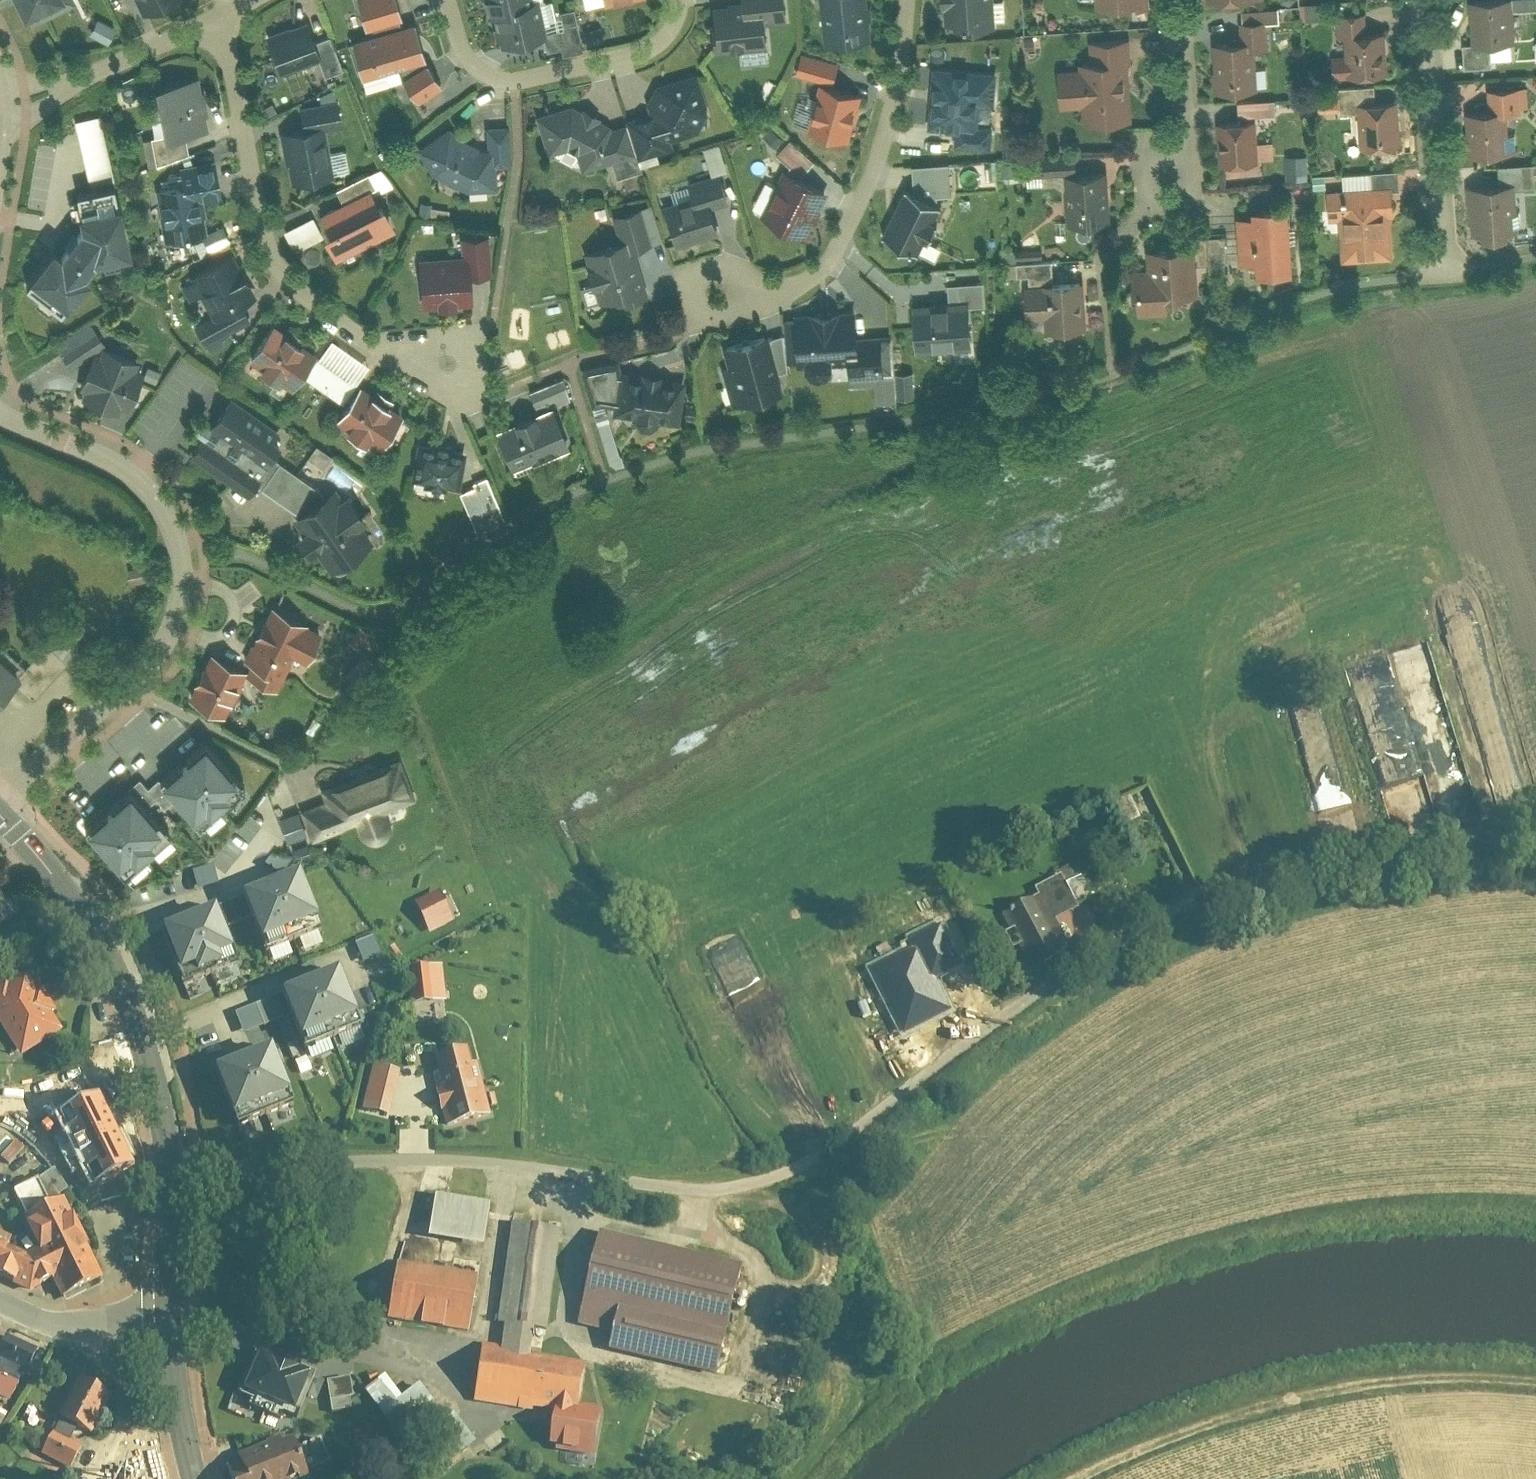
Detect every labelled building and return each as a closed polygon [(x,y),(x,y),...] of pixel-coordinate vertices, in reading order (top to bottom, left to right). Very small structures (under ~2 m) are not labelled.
[(27,21),(74,0),(18,0),(27,21)] [(143,12),(167,0),(137,0),(143,12)] [(365,26),(403,15),(399,0),(357,0),(365,26)] [(487,10),(493,9),(533,0),(485,0),(487,10)] [(493,9),(500,42),(543,32),(547,31),(540,0),(535,0),(533,0),(493,9)] [(714,13),(716,53),(772,50),(771,23),(788,22),(787,0),(744,0),(745,11),(714,13)] [(827,40),(870,38),(868,0),(825,0),(827,40)] [(945,24),(996,22),(995,0),(944,0),(945,24)] [(1473,39),(1492,38),(1516,37),(1515,0),(1472,0),(1473,39)] [(1245,37),(1213,39),(1216,88),(1259,85),(1256,45),(1269,44),(1267,18),(1280,17),(1280,4),(1243,7),(1245,37)] [(574,5),(561,8),(565,27),(547,31),(543,32),(547,47),(561,44),(563,52),(584,47),(574,5)] [(1347,29),(1367,28),(1366,10),(1335,12),(1336,30),(1347,29)] [(312,19),(268,34),(280,70),(319,57),(324,71),(343,65),(331,30),(317,35),(312,19)] [(416,19),(352,37),(361,73),(426,56),(416,19)] [(98,22),(92,35),(108,43),(114,30),(98,22)] [(1388,70),(1386,27),(1367,28),(1347,29),(1348,61),(1342,61),(1342,72),(1388,70)] [(1077,77),(1057,78),(1058,108),(1081,108),(1081,119),(1132,119),(1131,38),(1093,39),(1094,63),(1077,63),(1077,77)] [(1492,38),(1473,39),(1464,39),(1465,64),(1493,63),(1492,38)] [(822,80),(808,126),(848,138),(863,91),(834,82),(840,61),(804,50),(797,73),(822,80)] [(427,59),(403,75),(419,99),(443,83),(427,59)] [(935,63),(929,123),(958,126),(956,141),(992,145),(994,123),(978,122),(980,101),(995,102),(999,69),(935,63)] [(653,108),(628,116),(639,154),(673,144),(670,135),(700,127),(709,107),(697,70),(660,82),(651,101),(653,108)] [(199,72),(157,77),(166,131),(142,134),(147,165),(189,149),(185,129),(211,125),(205,87),(201,88),(199,72)] [(1358,99),(1377,99),(1377,81),(1337,83),(1337,95),(1319,96),(1319,108),(1340,107),(1340,110),(1359,109),(1358,99)] [(1494,104),(1467,105),(1469,151),(1517,149),(1516,130),(1510,130),(1509,109),(1522,109),(1521,82),(1493,83),(1494,104)] [(1276,95),(1238,97),(1239,112),(1277,109),(1276,95)] [(617,174),(640,167),(626,120),(610,125),(585,97),(536,111),(542,139),(550,137),(553,148),(567,145),(578,150),(581,168),(612,159),(617,174)] [(1377,99),(1358,99),(1359,109),(1361,144),(1401,141),(1399,97),(1377,99)] [(317,122),(279,128),(285,161),(288,161),(291,180),(332,173),(324,127),(343,124),(338,99),(314,103),(317,122)] [(99,112),(75,118),(90,180),(114,174),(99,112)] [(1257,116),(1219,117),(1220,159),(1259,158),(1257,116)] [(512,162),(510,122),(486,123),(486,143),(481,143),(454,129),(450,123),(418,146),(432,170),(438,169),(457,185),(496,185),(496,162),(512,162)] [(791,134),(779,149),(793,162),(789,166),(802,173),(816,156),(791,134)] [(1309,152),(1288,153),(1289,175),(1309,174),(1309,152)] [(225,196),(224,190),(217,153),(180,159),(182,168),(169,170),(169,173),(159,175),(160,180),(153,181),(163,238),(205,231),(199,200),(225,196)] [(1057,184),(1066,184),(1066,169),(1077,169),(1077,158),(1029,160),(1030,182),(1057,181),(1057,184)] [(950,159),(914,161),(915,187),(938,198),(939,190),(951,190),(950,159)] [(1501,179),(1518,178),(1518,184),(1535,183),(1535,171),(1535,160),(1500,162),(1501,179)] [(789,166),(786,165),(762,212),(805,234),(829,187),(802,173),(789,166)] [(1393,183),(1393,187),(1400,186),(1399,166),(1343,170),(1344,186),(1393,183)] [(1077,169),(1066,169),(1066,184),(1068,220),(1109,218),(1106,167),(1077,169)] [(342,199),(320,210),(325,222),(321,224),(335,253),(337,251),(340,256),(393,231),(390,226),(396,223),(382,193),(376,196),(371,186),(375,184),(369,171),(336,187),(342,199)] [(675,243),(721,230),(714,202),(730,198),(723,171),(713,173),(690,180),(694,196),(665,204),(675,243)] [(1501,179),(1469,181),(1471,229),(1486,228),(1486,232),(1507,231),(1507,228),(1521,227),(1518,184),(1518,178),(1501,179)] [(118,195),(114,179),(77,187),(80,218),(72,230),(62,241),(55,237),(31,267),(33,270),(23,282),(61,312),(89,277),(85,274),(96,256),(132,250),(121,194),(118,195)] [(915,187),(906,183),(883,232),(919,249),(942,200),(938,198),(915,187)] [(1344,186),(1329,187),(1330,215),(1339,215),(1342,257),(1394,254),(1391,213),(1395,213),(1393,187),(1393,183),(1344,186)] [(1254,210),(1238,211),(1240,257),(1258,256),(1258,268),(1293,266),(1290,201),(1253,203),(1254,210)] [(613,211),(620,237),(583,247),(592,282),(595,282),(600,298),(614,294),(616,302),(648,293),(635,246),(653,241),(643,203),(613,211)] [(323,234),(313,214),(284,227),(293,248),(323,234)] [(224,224),(204,232),(210,246),(230,237),(224,224)] [(1226,231),(1209,232),(1210,257),(1227,257),(1226,231)] [(1210,257),(1209,232),(1196,233),(1196,242),(1197,258),(1210,257)] [(419,255),(423,305),(475,301),(473,272),(491,271),(489,233),(460,235),(461,252),(419,255)] [(1197,258),(1196,242),(1147,243),(1147,275),(1134,276),(1135,289),(1138,289),(1139,309),(1170,308),(1169,290),(1198,289),(1197,258)] [(235,251),(192,272),(214,316),(197,324),(205,341),(252,318),(243,300),(257,294),(235,251)] [(1048,277),(1054,277),(1053,256),(1019,259),(1020,274),(1030,273),(1031,282),(1048,281),(1048,277)] [(1082,324),(1080,276),(1054,277),(1048,277),(1048,281),(1031,282),(1027,282),(1028,310),(1049,309),(1050,325),(1082,324)] [(950,299),(914,301),(917,347),(975,344),(972,301),(986,300),(984,277),(949,279),(950,299)] [(861,308),(795,311),(798,361),(810,361),(811,369),(831,368),(831,359),(850,358),(851,381),(875,380),(876,399),(896,398),(893,328),(862,330),(861,308)] [(273,318),(247,359),(291,386),(317,346),(273,318)] [(61,352),(70,366),(105,343),(89,319),(73,329),(80,340),(61,352)] [(766,329),(722,341),(728,362),(722,363),(733,401),(783,387),(778,368),(768,333),(766,329)] [(768,333),(778,368),(789,366),(785,329),(768,333)] [(332,336),(306,373),(343,399),(369,363),(332,336)] [(94,351),(81,387),(87,390),(85,397),(101,404),(118,409),(120,402),(131,406),(146,363),(133,358),(134,355),(106,345),(103,353),(94,351)] [(613,403),(616,370),(615,362),(587,368),(595,402),(613,403)] [(684,376),(616,370),(613,403),(613,413),(636,414),(636,424),(656,426),(657,417),(681,419),(684,376)] [(564,374),(533,384),(538,401),(570,391),(564,374)] [(360,383),(335,417),(376,447),(401,413),(360,383)] [(202,435),(188,454),(251,497),(260,483),(279,456),(272,451),(284,432),(229,394),(211,420),(204,415),(194,429),(202,435)] [(554,401),(497,424),(513,464),(570,441),(554,401)] [(421,439),(416,476),(426,478),(425,482),(446,485),(447,481),(460,483),(466,446),(421,439)] [(324,488),(279,456),(260,483),(297,509),(295,512),(307,529),(301,533),(308,545),(315,541),(331,567),(374,538),(337,479),(324,488)] [(487,472),(473,478),(475,482),(461,488),(477,526),(504,515),(487,472)] [(308,618),(271,601),(246,655),(252,658),(246,671),(279,686),(294,653),(307,659),(321,628),(306,621),(308,618)] [(368,626),(354,619),(345,635),(359,643),(368,626)] [(15,685),(32,664),(0,638),(0,703),(15,685)] [(246,666),(210,648),(188,693),(225,711),(246,666)] [(245,782),(206,736),(161,774),(176,793),(199,821),(245,782)] [(298,807),(310,838),(359,820),(367,842),(393,832),(385,808),(420,795),(403,749),(331,776),(337,793),(298,807)] [(176,793),(161,774),(149,784),(157,795),(163,802),(176,793)] [(140,775),(131,783),(147,802),(157,795),(149,784),(140,775)] [(147,802),(131,783),(86,821),(124,866),(169,828),(147,802)] [(301,872),(241,897),(263,950),(323,925),(301,872)] [(132,883),(122,874),(111,884),(121,894),(132,883)] [(1021,896),(1028,911),(1001,922),(1023,975),(1050,964),(1045,951),(1065,942),(1057,924),(1073,917),(1056,880),(1021,896)] [(20,918),(0,886),(0,930),(20,918)] [(1067,922),(1082,947),(1102,935),(1087,910),(1067,922)] [(217,911),(164,931),(184,984),(237,964),(217,911)] [(914,950),(930,982),(957,969),(938,930),(910,944),(914,950)] [(914,950),(868,973),(902,1038),(948,1015),(930,982),(914,950)] [(338,969),(279,993),(303,1052),(362,1028),(338,969)] [(0,988),(0,1026),(17,1056),(60,1031),(26,973),(0,988)] [(466,1049),(435,1057),(445,1098),(437,1100),(444,1128),(490,1117),(477,1062),(470,1064),(466,1049)] [(277,1050),(219,1072),(240,1126),(298,1104),(277,1050)] [(397,1072),(373,1067),(362,1109),(387,1115),(397,1072)] [(98,1093),(56,1112),(92,1189),(134,1170),(98,1093)] [(435,1197),(429,1238),(482,1246),(489,1205),(435,1197)] [(25,1217),(20,1219),(34,1246),(53,1281),(63,1299),(102,1278),(59,1198),(25,1217)] [(601,1410),(579,1407),(585,1362),(536,1355),(540,1333),(546,1334),(561,1233),(512,1226),(498,1326),(509,1327),(506,1349),(483,1345),(474,1404),(556,1416),(551,1451),(595,1457),(601,1410)] [(0,1232),(0,1280),(29,1293),(53,1281),(34,1246),(0,1232)] [(600,1235),(580,1324),(613,1331),(608,1352),(717,1377),(743,1267),(600,1235)] [(396,1268),(389,1322),(466,1333),(474,1280),(396,1268)] [(11,1407),(38,1351),(11,1338),(0,1360),(0,1402),(11,1407)] [(297,1416),(314,1375),(256,1351),(239,1391),(297,1416)] [(385,1376),(364,1390),(418,1471),(459,1444),(420,1385),(400,1399),(385,1376)] [(79,1379),(58,1418),(92,1437),(113,1398),(79,1379)] [(50,1434),(37,1458),(68,1475),(81,1451),(50,1434)] [(232,1478),(307,1478),(306,1476),(330,1466),(320,1440),(297,1449),(293,1440),(238,1461),(240,1467),(228,1471),(232,1478)]
